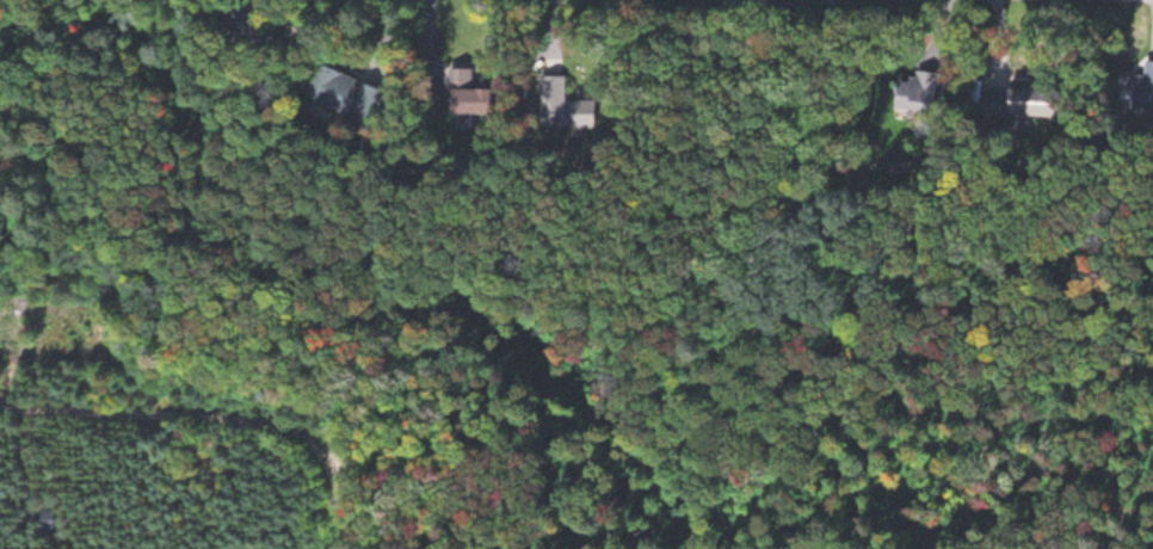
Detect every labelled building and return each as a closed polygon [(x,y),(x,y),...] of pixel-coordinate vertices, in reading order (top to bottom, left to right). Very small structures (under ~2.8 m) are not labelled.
[(909,73),(909,108),(948,108),(948,73),(909,73)] [(562,80),(549,84),(555,109),(569,105),(562,80)] [(464,113),(507,113),(507,86),(464,86),(464,113)] [(1075,89),(1022,86),(1021,113),(1074,116),(1075,89)] [(64,522),(64,510),(44,510),(44,522),(64,522)]
